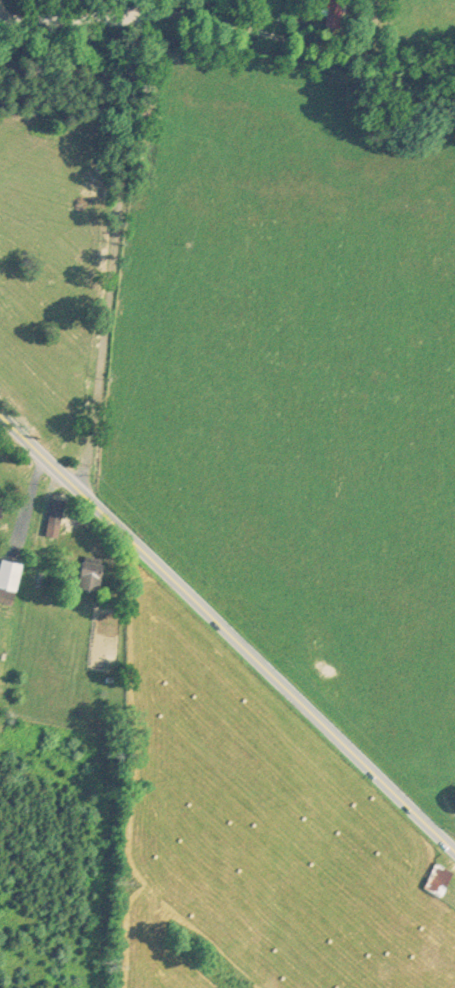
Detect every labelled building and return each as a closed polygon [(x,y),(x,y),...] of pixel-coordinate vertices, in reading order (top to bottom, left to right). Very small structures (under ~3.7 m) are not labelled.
[(315,4),(320,5),(319,14),(325,15),(323,24),(337,27),(342,0),(316,0),(315,4)] [(56,534),(63,501),(51,498),(44,531),(56,534)] [(11,604),(20,561),(0,557),(0,601),(11,604)] [(99,562),(80,561),(78,587),(98,588),(99,562)] [(451,869),(433,861),(422,887),(441,895),(451,869)]
